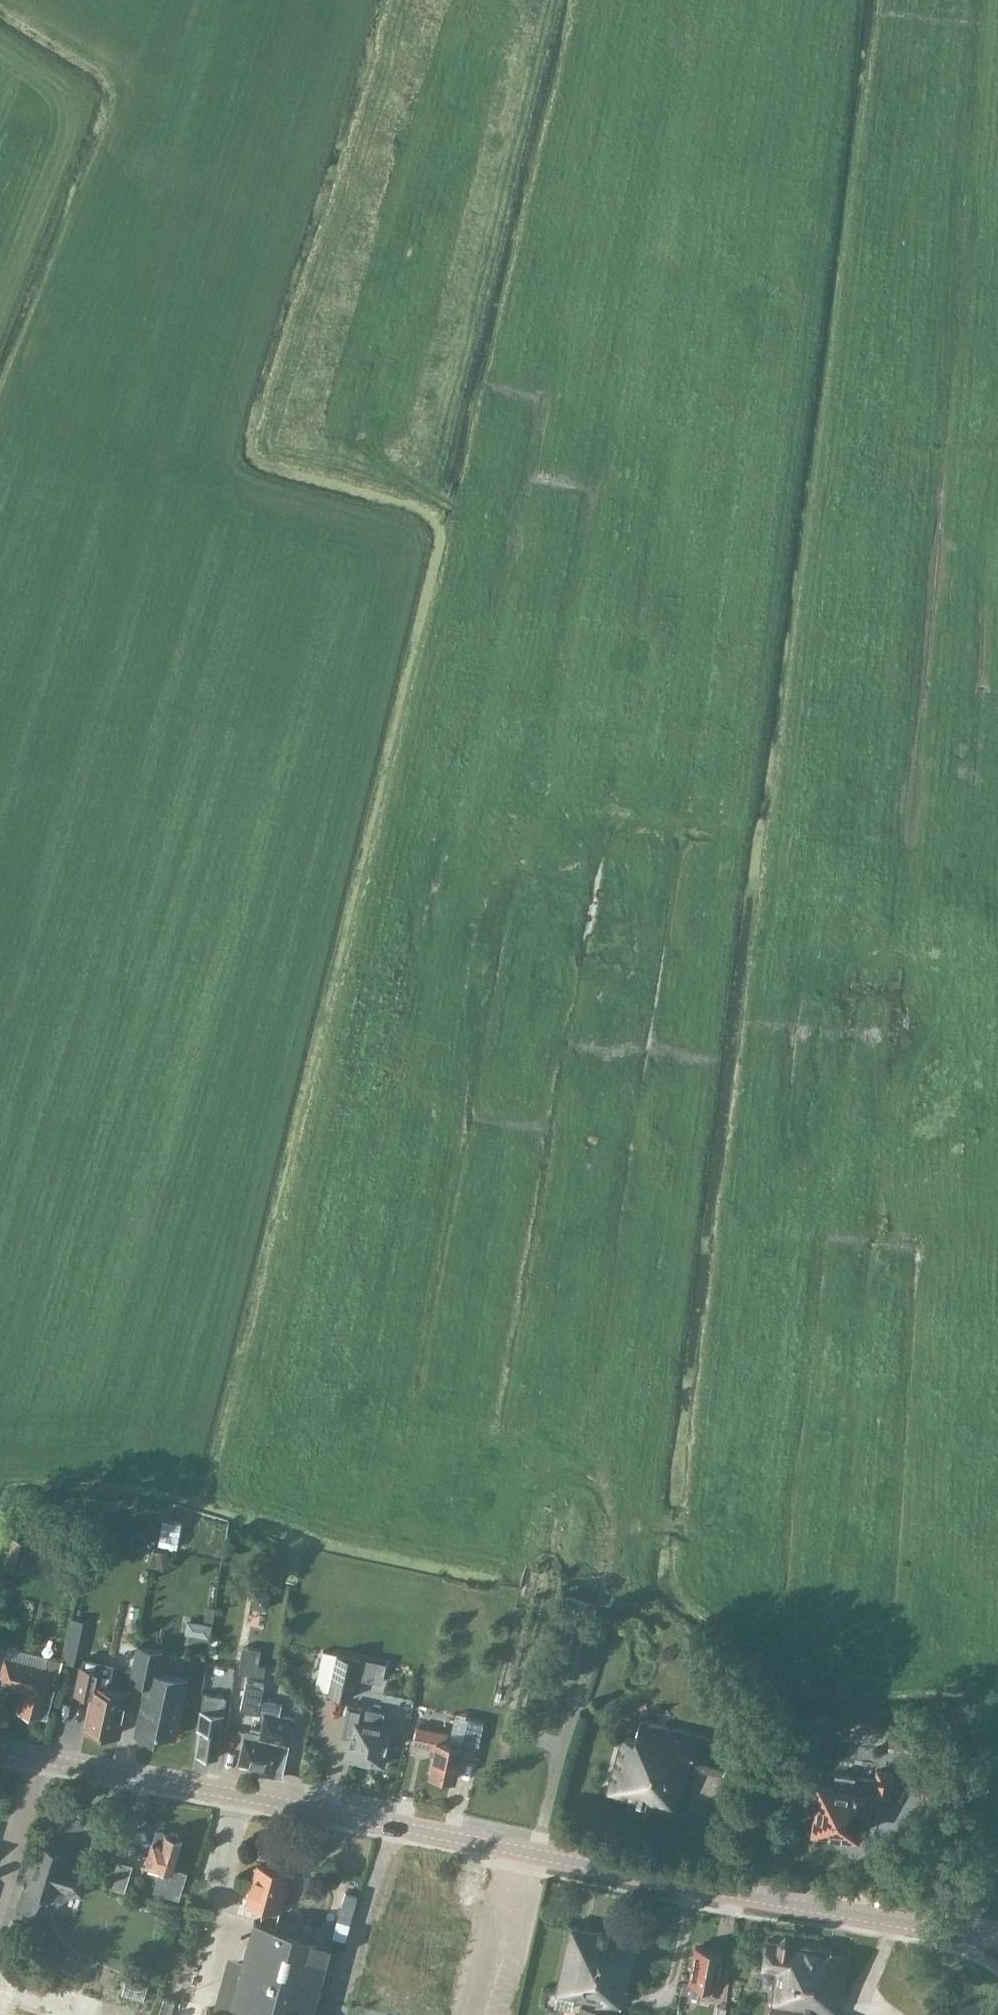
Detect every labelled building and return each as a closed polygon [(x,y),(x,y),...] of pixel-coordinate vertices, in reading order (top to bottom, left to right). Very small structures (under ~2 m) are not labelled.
[(179,1533),(184,1511),(168,1508),(163,1530),(179,1533)] [(28,1543),(12,1539),(5,1566),(21,1571),(28,1543)] [(205,1629),(211,1614),(192,1606),(186,1622),(205,1629)] [(5,1656),(0,1674),(0,1684),(22,1690),(17,1709),(47,1716),(62,1661),(47,1656),(7,1647),(5,1656)] [(147,1684),(141,1707),(135,1734),(157,1739),(159,1733),(177,1736),(189,1680),(159,1674),(164,1652),(139,1648),(132,1681),(147,1684)] [(259,1651),(241,1648),(236,1673),(262,1678),(264,1667),(256,1665),(259,1651)] [(314,1688),(330,1691),(353,1697),(362,1658),(322,1649),(314,1688)] [(83,1659),(81,1664),(75,1692),(91,1696),(84,1728),(119,1735),(128,1689),(109,1685),(113,1664),(83,1659)] [(282,1776),(283,1770),(294,1718),(285,1716),(286,1710),(281,1709),(281,1703),(261,1699),(265,1683),(246,1679),(239,1710),(263,1714),(260,1731),(244,1729),(238,1763),(257,1767),(256,1772),(282,1776)] [(224,1713),(226,1696),(203,1693),(200,1710),(199,1709),(196,1729),(200,1730),(196,1754),(218,1757),(225,1713),(224,1713)] [(349,1737),(345,1757),(384,1765),(392,1725),(382,1723),(385,1712),(347,1704),(341,1736),(349,1737)] [(468,1717),(462,1742),(479,1746),(484,1721),(468,1717)] [(729,1749),(639,1723),(635,1737),(621,1734),(603,1793),(677,1813),(690,1766),(722,1775),(729,1749)] [(416,1724),(412,1744),(434,1749),(429,1774),(455,1779),(462,1744),(450,1741),(452,1732),(416,1724)] [(912,1751),(913,1739),(913,1733),(903,1732),(902,1739),(890,1738),(889,1749),(912,1751)] [(805,1787),(803,1806),(815,1808),(812,1829),(857,1835),(858,1824),(869,1826),(873,1796),(890,1798),(890,1797),(903,1799),(906,1775),(893,1773),(893,1771),(876,1768),(875,1779),(834,1773),(832,1783),(816,1781),(815,1789),(805,1787)] [(187,1870),(174,1867),(183,1836),(166,1832),(163,1843),(154,1840),(147,1861),(162,1865),(156,1889),(180,1896),(187,1870)] [(105,1854),(114,1857),(117,1846),(108,1843),(105,1854)] [(82,1897),(90,1869),(64,1861),(67,1852),(39,1844),(25,1889),(18,1912),(33,1916),(44,1895),(62,1900),(64,1892),(82,1897)] [(118,1861),(111,1886),(125,1890),(132,1865),(118,1861)] [(332,1940),(275,1925),(279,1908),(283,1895),(281,1894),(287,1871),(258,1863),(248,1899),(265,1904),(260,1921),(254,1919),(228,2014),(231,2014),(311,2014),(332,1940)] [(347,1880),(335,1928),(348,1931),(360,1883),(347,1880)] [(595,2008),(580,2005),(578,2014),(623,2014),(609,2011),(609,2005),(621,2007),(624,1990),(628,1990),(639,1937),(570,1925),(555,1992),(596,2002),(595,2008)] [(846,1956),(830,1954),(830,1949),(789,1944),(789,1943),(785,1937),(785,1936),(783,1936),(783,1937),(777,1942),(777,1943),(766,1942),(763,1969),(776,1971),(771,2006),(769,2014),(839,2014),(846,1956)] [(692,1983),(690,1995),(711,1998),(713,1987),(717,1987),(724,1950),(694,1946),(686,1982),(692,1983)] [(0,1967),(0,2007),(18,2009),(18,2005),(88,2014),(137,2014),(144,1973),(129,1970),(127,1982),(1,1963),(0,1967)]
